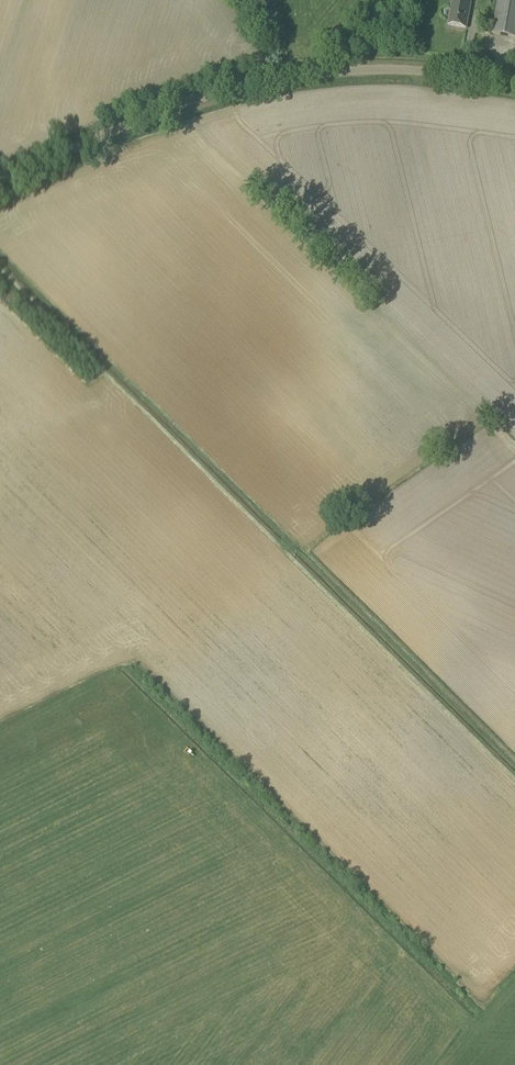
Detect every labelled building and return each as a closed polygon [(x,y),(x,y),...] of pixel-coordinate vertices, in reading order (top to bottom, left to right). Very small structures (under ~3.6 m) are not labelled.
[(466,28),(471,4),(453,0),(448,25),(466,28)] [(492,33),(514,38),(514,0),(498,0),(492,33)]
